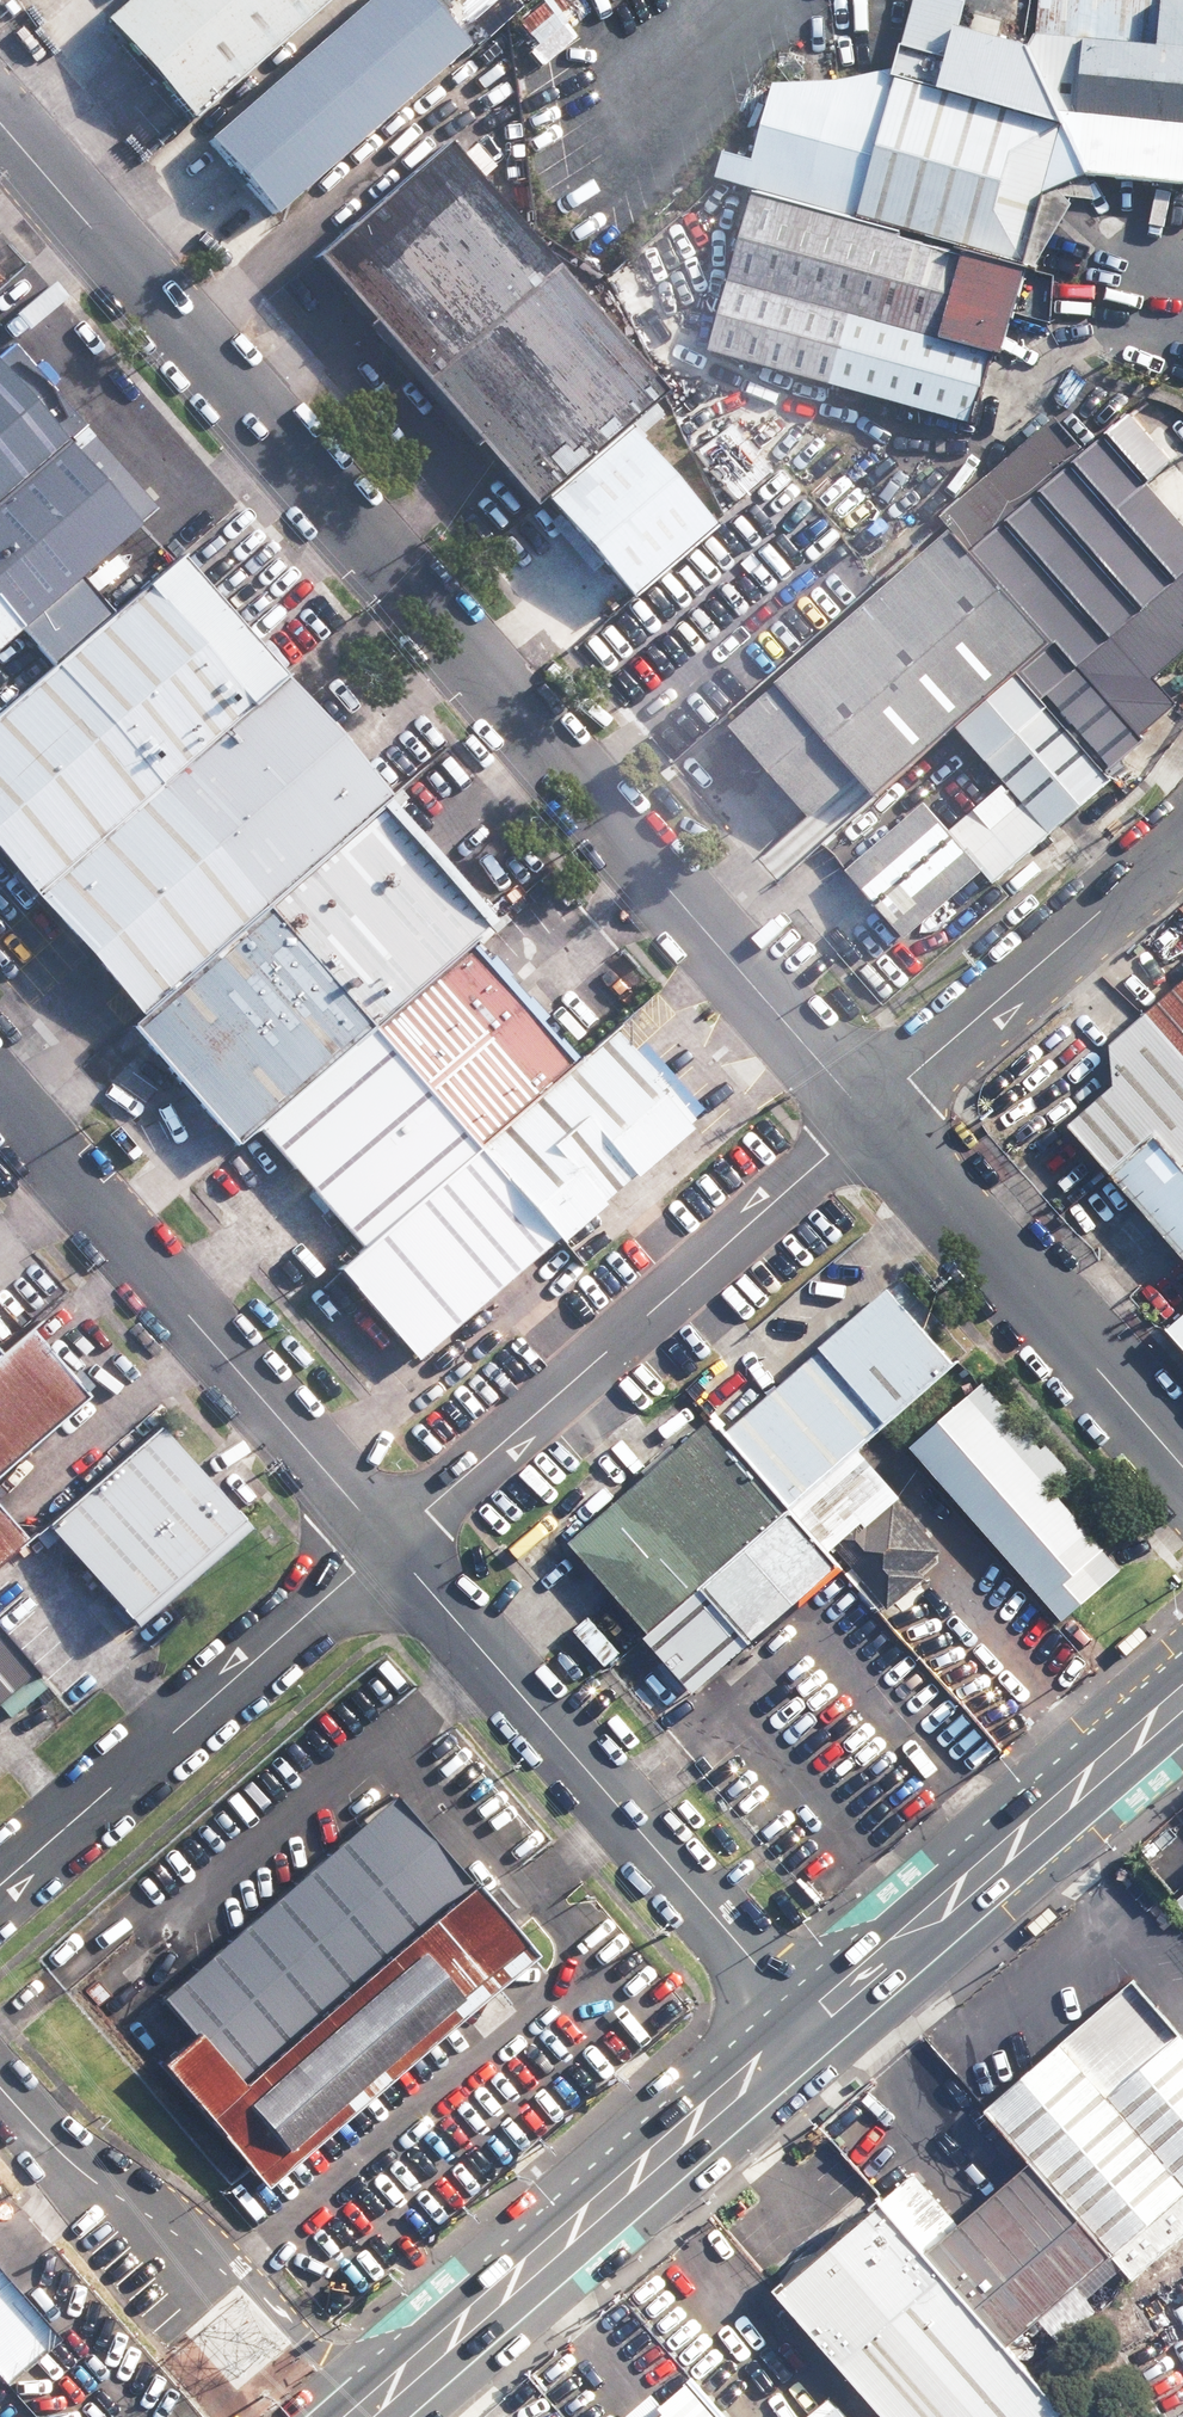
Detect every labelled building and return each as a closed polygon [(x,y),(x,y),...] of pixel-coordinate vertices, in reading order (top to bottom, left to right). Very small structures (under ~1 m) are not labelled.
[(108,29),(193,128),(341,0),(142,0),(108,29)] [(425,0),(374,0),(213,138),(282,218),(473,55),(425,0)] [(950,0),(915,0),(902,48),(948,61),(956,31),(960,32),(968,5),(950,0)] [(1163,47),(1168,0),(1040,0),(1036,33),(1163,47)] [(1163,47),(1182,49),(1182,0),(1168,0),(1163,47)] [(960,32),(956,31),(948,61),(939,93),(1010,113),(1065,128),(1059,114),(1028,50),(960,32)] [(1087,39),(1036,33),(1028,50),(1059,114),(1079,116),(1087,39)] [(1087,39),(1079,116),(1182,128),(1182,49),(1087,39)] [(1065,128),(898,82),(899,78),(775,86),(754,161),(729,154),(721,182),(747,189),(754,192),(752,197),(1025,272),(1046,196),(1087,177),(1065,128)] [(1087,177),(1182,187),(1182,128),(1059,114),(1065,128),(1087,177)] [(665,405),(449,155),(311,274),(527,523),(665,405)] [(728,285),(708,355),(974,428),(994,358),(1002,360),(1025,272),(752,197),(728,285)] [(72,451),(0,367),(0,512),(72,451)] [(635,431),(560,495),(545,508),(632,609),(722,531),(635,431)] [(0,512),(0,624),(14,640),(147,527),(77,446),(72,451),(0,512)] [(1053,647),(1076,673),(1182,582),(1182,550),(1097,450),(974,555),(1053,647)] [(965,545),(742,736),(830,838),(1053,647),(965,545)] [(0,715),(0,880),(27,911),(36,904),(286,689),(177,563),(0,715)] [(0,624),(0,662),(19,645),(14,640),(0,624)] [(1015,680),(1004,689),(954,732),(1051,844),(1112,792),(1015,680)] [(1045,714),(1112,792),(1149,760),(1081,682),(1045,714)] [(389,808),(286,689),(36,904),(139,1023),(389,808)] [(494,926),(389,808),(139,1023),(129,1032),(237,1156),(494,926)] [(986,882),(922,809),(846,875),(909,948),(986,882)] [(574,1058),(478,953),(258,1148),(352,1253),(574,1058)] [(1148,1012),(1182,1053),(1182,982),(1148,1012)] [(1148,1012),(1054,1107),(1182,1256),(1182,1053),(1148,1012)] [(620,1032),(598,1050),(333,1278),(414,1372),(701,1125),(620,1032)] [(888,1289),(716,1445),(781,1516),(789,1525),(961,1369),(888,1289)] [(1168,1338),(1182,1355),(1182,1326),(1168,1338)] [(85,1409),(32,1347),(0,1375),(0,1482),(85,1409)] [(1135,1576),(974,1400),(898,1468),(1059,1645),(1135,1576)] [(550,1541),(630,1629),(764,1511),(699,1440),(682,1421),(550,1541)] [(243,1541),(158,1443),(40,1544),(125,1643),(243,1541)] [(814,1552),(838,1578),(886,1631),(946,1576),(874,1497),(814,1552)] [(785,1533),(777,1524),(643,1643),(637,1649),(689,1706),(828,1580),(810,1560),(785,1533)] [(24,1560),(0,1532),(0,1580),(24,1560)] [(0,1631),(0,1721),(45,1683),(0,1631)] [(530,1970),(378,1803),(126,2031),(278,2197),(530,1970)] [(1121,2267),(1182,2214),(1182,2042),(1138,1990),(990,2116),(1039,2173),(1121,2267)] [(1012,2360),(1121,2267),(1039,2173),(931,2266),(1012,2360)] [(880,2209),(771,2302),(870,2416),(1061,2416),(1012,2360),(931,2266),(880,2209)] [(0,2273),(0,2380),(10,2390),(63,2341),(0,2273)] [(683,2388),(650,2416),(708,2416),(683,2388)]
